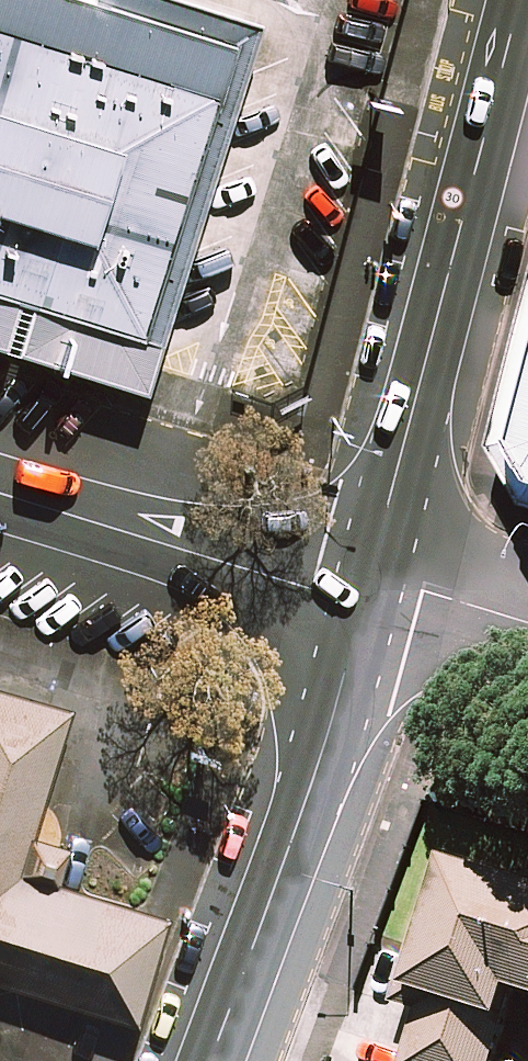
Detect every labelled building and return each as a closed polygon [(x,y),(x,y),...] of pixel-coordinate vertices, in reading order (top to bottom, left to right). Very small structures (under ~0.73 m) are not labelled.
[(97,0),(0,0),(0,291),(145,337),(230,42),(97,0)] [(122,1021),(155,920),(19,876),(70,718),(0,696),(0,982),(122,1021)] [(445,835),(381,1026),(474,1058),(504,969),(527,977),(527,863),(445,835)]
